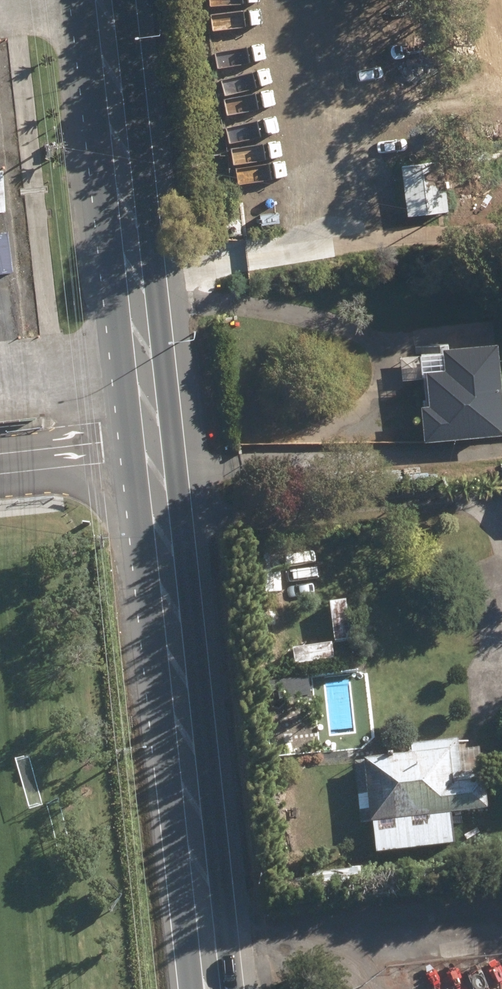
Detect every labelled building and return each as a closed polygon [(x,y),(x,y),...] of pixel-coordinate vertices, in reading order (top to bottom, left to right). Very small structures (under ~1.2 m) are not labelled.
[(401,167),(405,217),(448,214),(443,163),(401,167)] [(422,444),(501,437),(501,408),(496,345),(448,349),(447,345),(415,348),(416,357),(401,359),(403,382),(424,380),(426,408),(419,409),(422,444)] [(373,827),(374,837),(399,834),(398,825),(413,823),(414,833),(431,832),(430,822),(486,817),(480,754),(458,756),(456,744),(409,748),(410,760),(352,766),(358,829),(373,827)]
